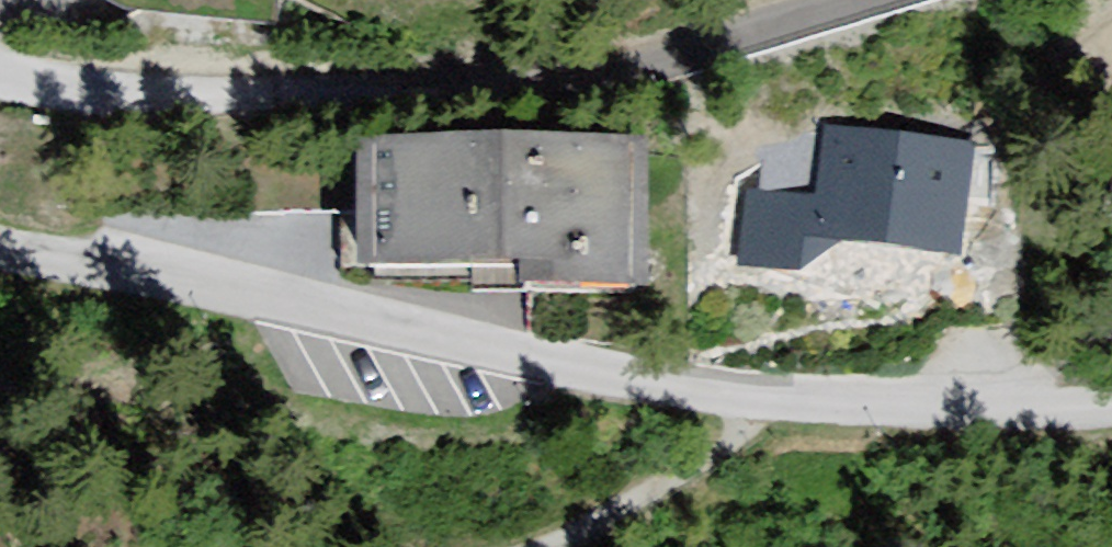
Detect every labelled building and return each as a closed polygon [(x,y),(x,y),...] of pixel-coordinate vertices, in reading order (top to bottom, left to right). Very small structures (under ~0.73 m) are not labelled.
[(818,136),(803,256),(972,283),(981,167),(818,136)] [(648,163),(368,163),(368,303),(648,303),(648,163)]
